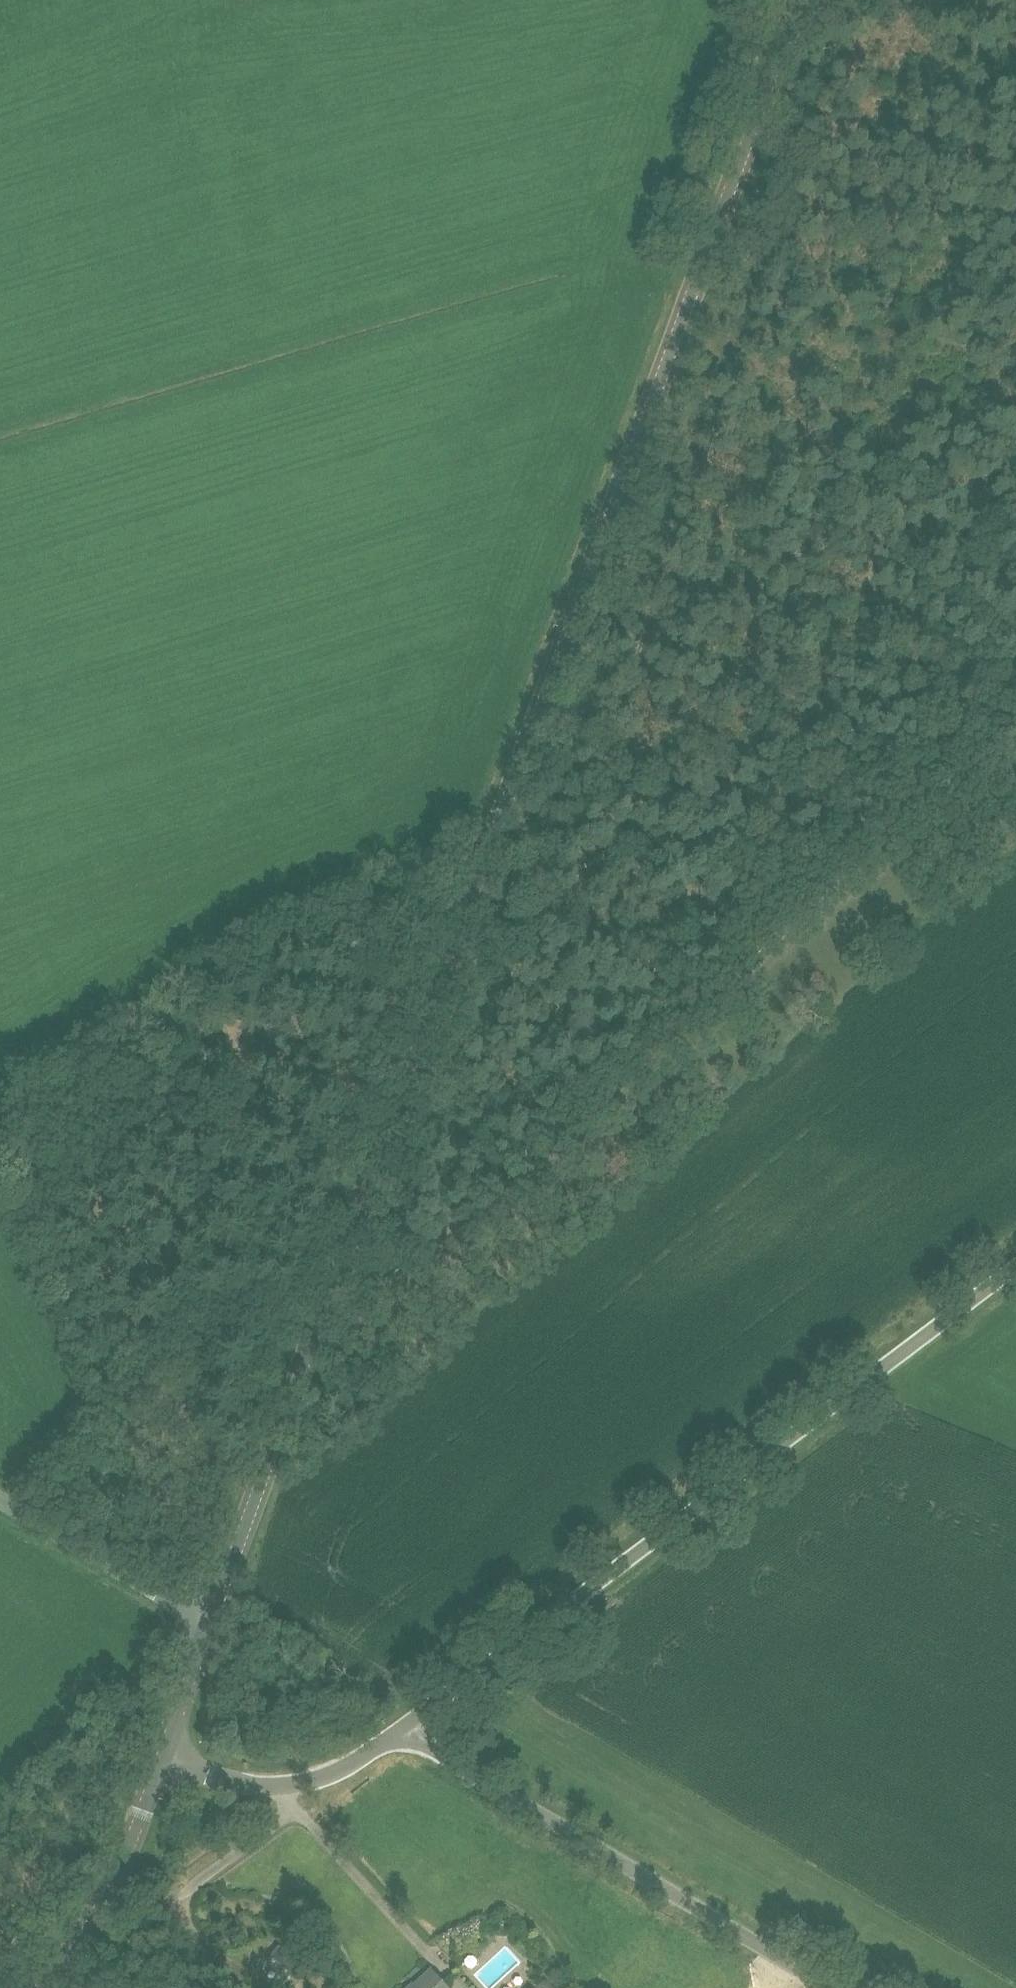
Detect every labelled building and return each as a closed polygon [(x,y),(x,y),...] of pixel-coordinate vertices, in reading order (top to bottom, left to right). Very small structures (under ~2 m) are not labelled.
[(277,1962),(308,1986),(318,1973),(287,1949),(277,1962)] [(528,1965),(512,1950),(483,1980),(491,1987),(505,1987),(528,1965)] [(433,1970),(413,1987),(449,1987),(433,1970)] [(531,1983),(520,1978),(516,1987),(529,1987),(531,1983)]
